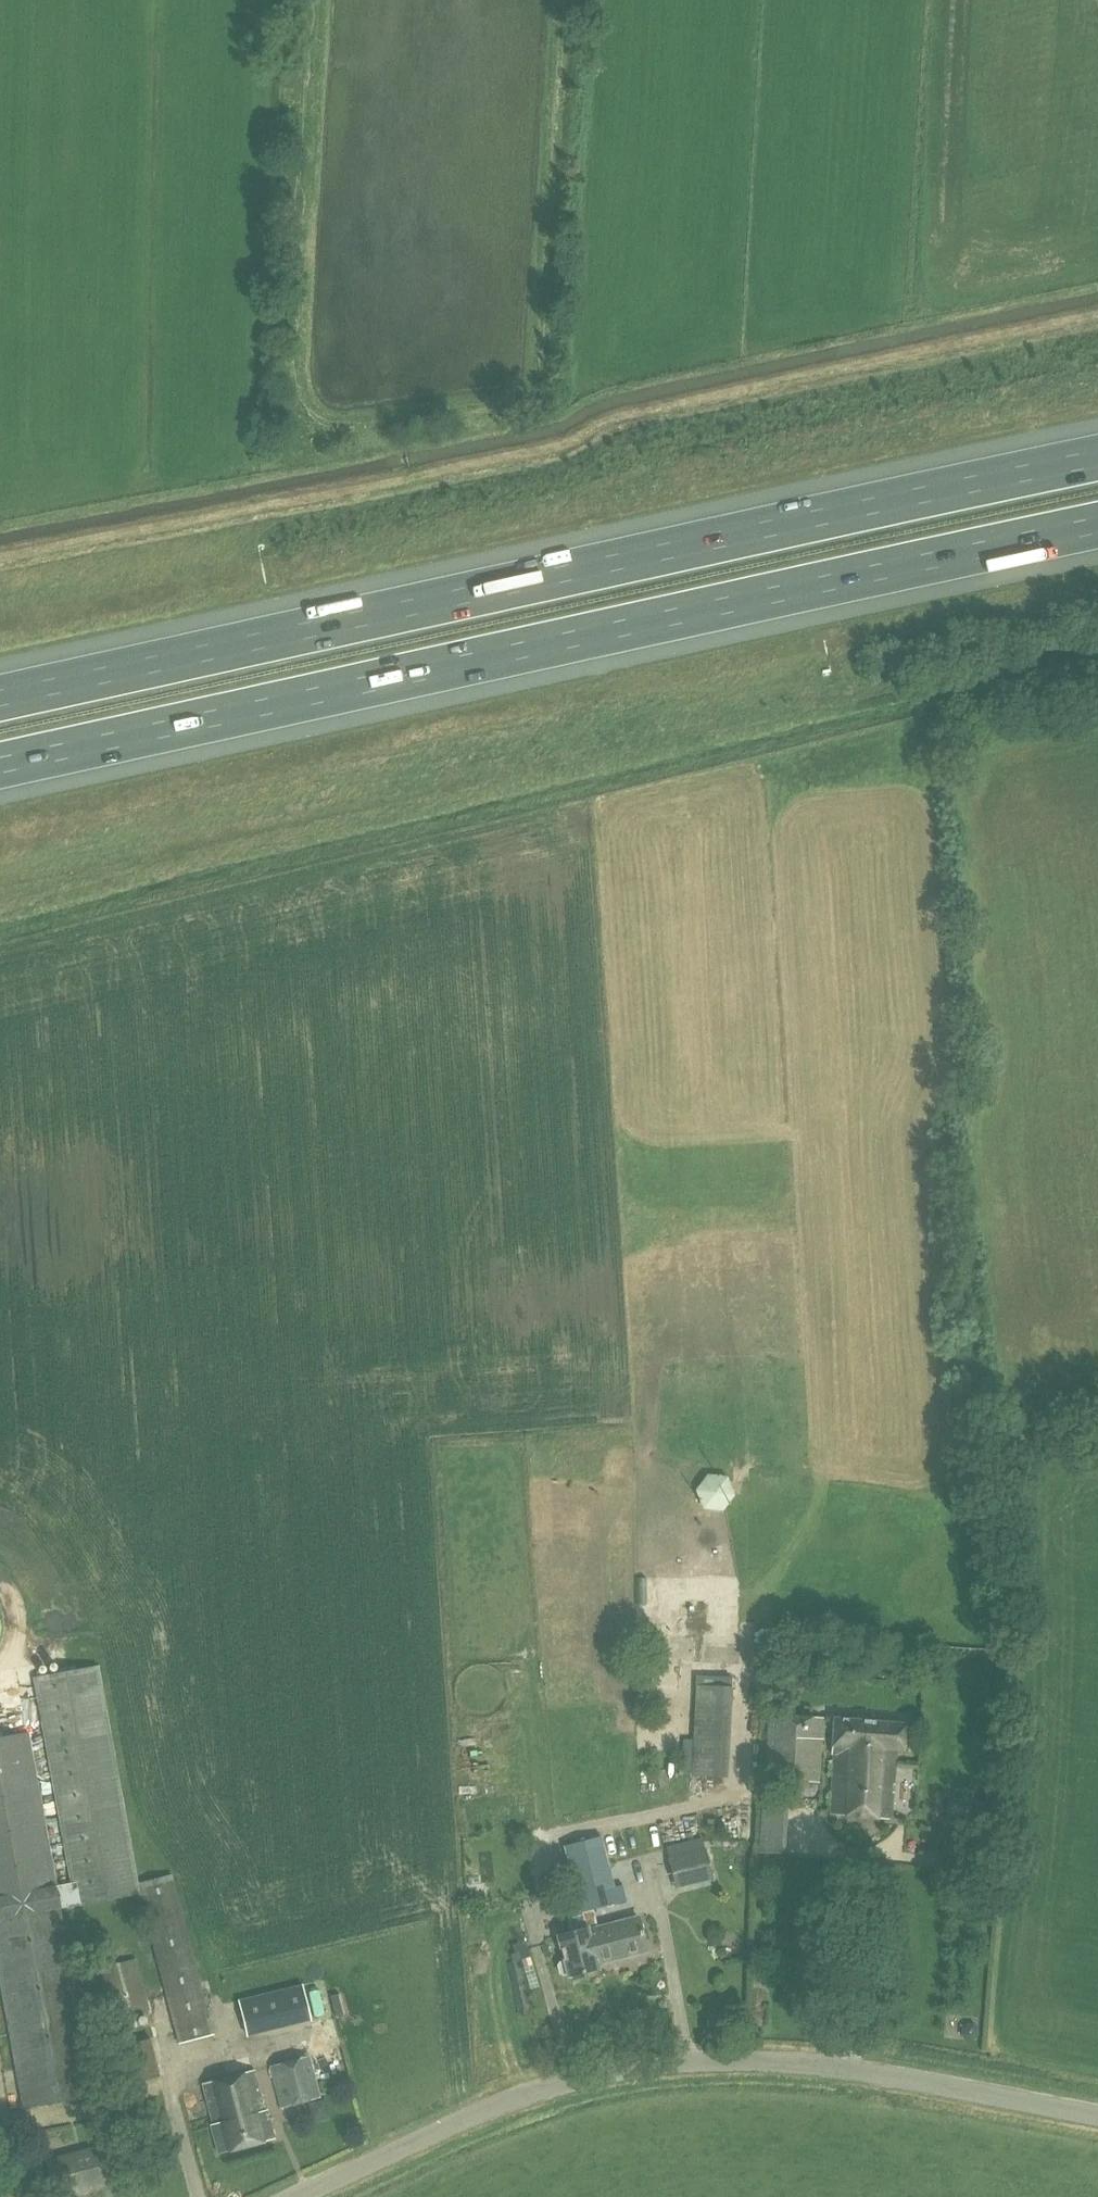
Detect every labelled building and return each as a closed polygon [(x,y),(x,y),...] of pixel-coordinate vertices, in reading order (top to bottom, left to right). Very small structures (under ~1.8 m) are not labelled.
[(739,1511),(739,1480),(707,1480),(707,1510),(739,1511)] [(32,1677),(36,1698),(41,1697),(79,1906),(140,1896),(179,2043),(214,2034),(172,1875),(139,1882),(97,1665),(32,1677)] [(695,1685),(690,1775),(727,1777),(732,1687),(695,1685)] [(79,1906),(41,1697),(36,1698),(21,1701),(28,1733),(0,1738),(0,1978),(24,2108),(93,2094),(60,1909),(79,1906)] [(766,1780),(820,1783),(820,1740),(825,1740),(825,1718),(768,1715),(766,1780)] [(902,1749),(904,1723),(834,1718),(831,1753),(835,1753),(831,1814),(890,1819),(896,1749),(902,1749)] [(715,1828),(715,1819),(707,1818),(707,1828),(715,1828)] [(613,1887),(607,1864),(600,1836),(564,1846),(581,1911),(586,1928),(596,1964),(647,1950),(638,1917),(597,1927),(593,1908),(626,1900),(622,1885),(613,1887)] [(676,1889),(713,1879),(705,1847),(667,1857),(676,1889)] [(598,1969),(596,1964),(586,1928),(558,1935),(568,1976),(598,1969)] [(510,1954),(513,1962),(530,1956),(526,1941),(511,1945),(514,1953),(510,1954)] [(100,1968),(115,2021),(150,2010),(135,1959),(100,1968)] [(259,2038),(314,2023),(303,1991),(250,2005),(259,2038)] [(131,2079),(138,2078),(139,2081),(161,2076),(150,2038),(129,2044),(122,2046),(131,2079)] [(282,2106),(319,2097),(309,2056),(273,2065),(282,2106)] [(274,2138),(266,2109),(264,2110),(253,2070),(202,2083),(213,2123),(211,2124),(218,2153),(274,2138)] [(117,2163),(110,2135),(93,2140),(95,2148),(47,2160),(56,2196),(109,2182),(105,2166),(117,2163)]
